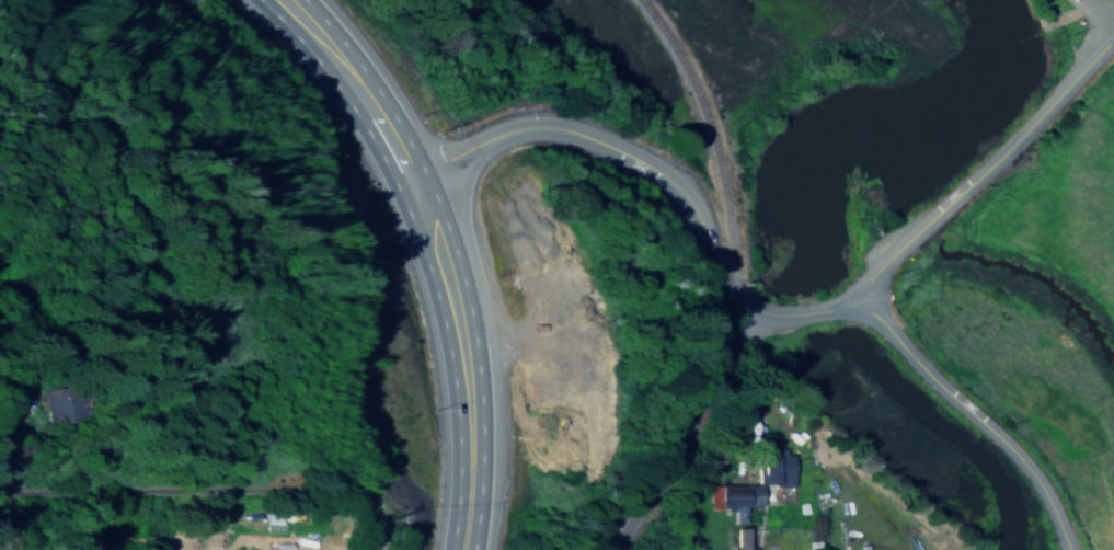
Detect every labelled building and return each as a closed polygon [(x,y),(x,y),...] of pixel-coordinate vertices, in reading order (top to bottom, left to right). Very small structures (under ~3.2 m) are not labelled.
[(80,424),(79,389),(43,390),(44,425),(80,424)] [(789,457),(782,457),(782,451),(758,451),(759,488),(790,487),(789,457)] [(707,487),(707,511),(731,511),(731,525),(743,525),(743,508),(759,508),(759,486),(741,486),(741,493),(718,492),(718,487),(707,487)] [(752,549),(747,549),(747,530),(730,530),(730,549),(752,549)]
